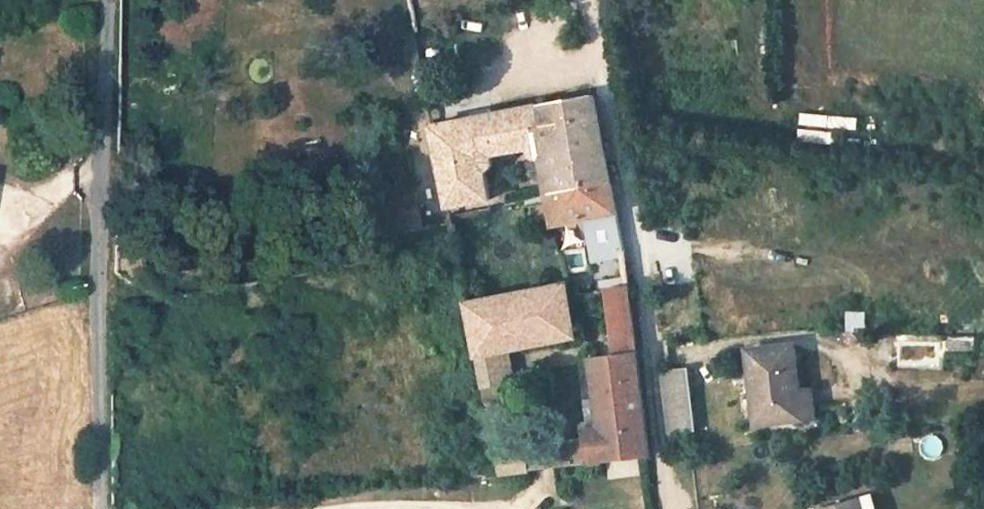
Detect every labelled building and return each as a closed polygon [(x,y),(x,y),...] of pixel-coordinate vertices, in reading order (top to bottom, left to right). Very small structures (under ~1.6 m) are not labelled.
[(613,183),(595,95),(434,125),(449,207),(491,198),(486,171),(491,167),(494,161),(494,154),(530,149),(534,155),(540,158),(548,196),(550,195),(613,183)] [(613,183),(550,195),(551,201),(555,225),(587,219),(594,258),(626,252),(619,216),(613,183)] [(416,192),(387,198),(390,212),(419,206),(416,192)] [(551,201),(550,195),(548,196),(530,199),(531,205),(551,201)] [(419,206),(390,212),(394,234),(423,229),(419,206)] [(565,285),(467,302),(478,355),(509,350),(575,337),(567,295),(565,285)] [(616,353),(591,357),(604,461),(652,456),(645,403),(630,286),(607,289),(616,353)] [(857,331),(847,331),(854,346),(862,343),(857,331)] [(976,335),(945,334),(945,353),(976,355),(976,335)] [(795,344),(748,349),(756,424),(817,417),(813,387),(800,388),(795,344)] [(509,350),(478,355),(483,386),(503,383),(514,380),(509,350)] [(688,368),(663,370),(669,432),(696,429),(688,368)] [(503,383),(483,386),(493,432),(512,428),(503,383)] [(590,441),(572,444),(574,465),(592,463),(590,441)] [(572,444),(528,449),(530,470),(539,469),(556,467),(574,465),(572,444)] [(516,450),(497,453),(501,474),(530,470),(528,449),(516,450)] [(872,493),(860,497),(822,508),(877,508),(872,493)]
